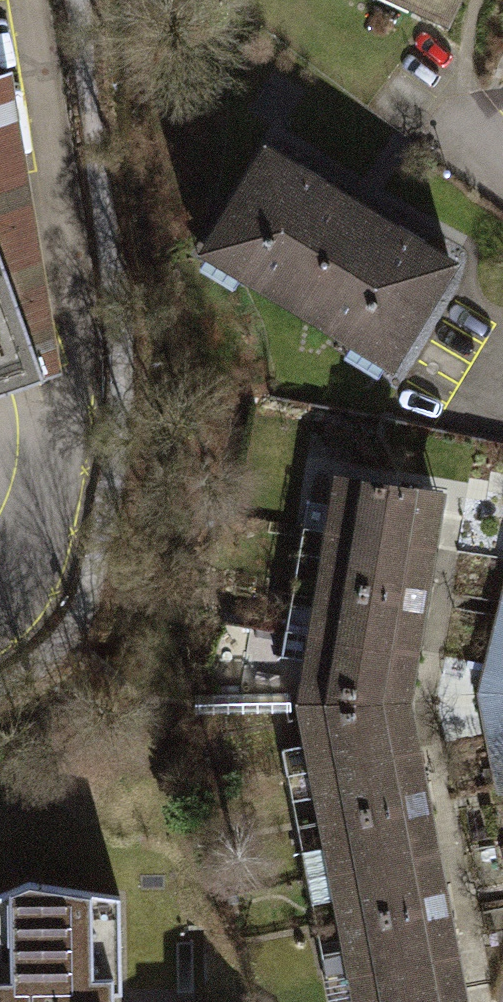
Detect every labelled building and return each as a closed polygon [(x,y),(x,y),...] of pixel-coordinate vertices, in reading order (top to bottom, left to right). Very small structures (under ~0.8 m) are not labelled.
[(439,0),(376,0),(415,20),(426,26),(439,0)] [(35,220),(0,43),(0,232),(35,220)] [(350,206),(258,150),(193,254),(381,369),(446,265),(350,206)] [(0,232),(0,397),(54,375),(35,220),(0,232)] [(315,540),(423,555),(433,500),(325,484),(315,540)] [(315,540),(309,588),(416,607),(423,555),(315,540)] [(301,643),(405,661),(416,607),(309,588),(301,643)] [(480,682),(498,772),(502,771),(502,593),(480,682)] [(292,712),(396,711),(405,661),(301,643),(293,701),(292,712)] [(303,777),(405,755),(396,711),(292,712),(303,777)] [(315,831),(417,809),(405,755),(303,777),(315,831)] [(326,882),(428,860),(417,809),(315,831),(326,882)] [(336,934),(440,911),(428,860),(326,882),(336,934)] [(0,881),(0,1001),(116,1001),(115,889),(12,875),(0,881)] [(225,992),(167,994),(167,881),(115,889),(116,1001),(225,1001),(225,992)] [(347,986),(453,962),(440,911),(336,934),(347,986)] [(453,962),(347,986),(350,1001),(462,1001),(453,962)]
